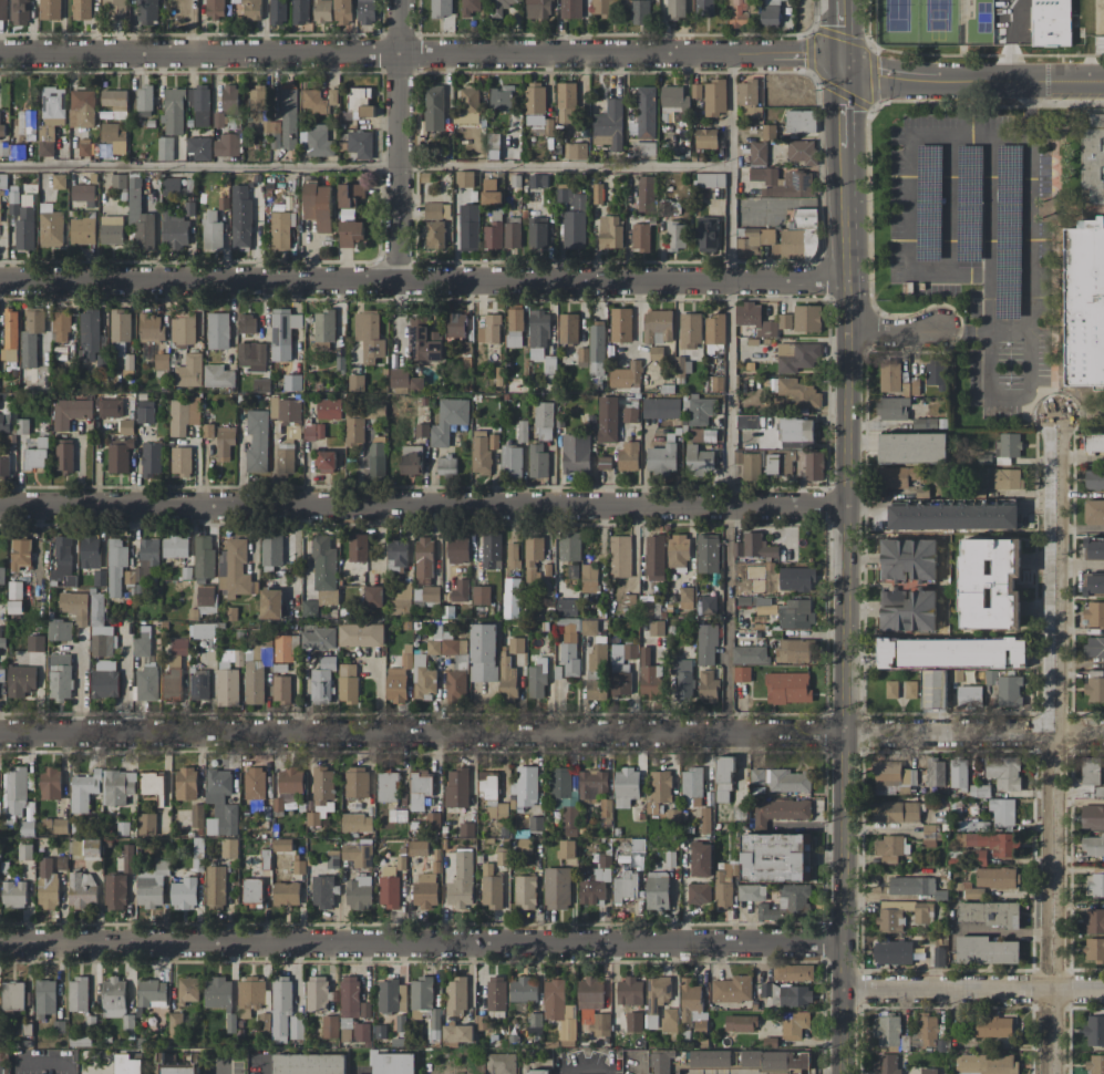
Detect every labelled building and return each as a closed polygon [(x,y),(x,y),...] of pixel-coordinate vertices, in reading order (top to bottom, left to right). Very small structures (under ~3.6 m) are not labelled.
[(9,24),(9,0),(28,0),(28,20),(25,20),(25,24),(9,24)] [(39,19),(39,0),(60,0),(60,19),(39,19)] [(72,3),(72,0),(90,0),(90,19),(72,19),(72,11),(70,11),(70,3),(72,3)] [(102,8),(102,0),(125,0),(125,19),(105,19),(105,8),(102,8)] [(136,23),(136,0),(157,0),(157,23),(136,23)] [(205,16),(205,0),(223,0),(223,16),(218,16),(218,18),(209,18),(209,16),(205,16)] [(240,3),(240,0),(259,0),(259,19),(252,19),(252,20),(243,20),(243,3),(240,3)] [(268,24),(268,0),(285,0),(285,20),(281,20),(281,24),(268,24)] [(291,24),(291,0),(308,0),(308,19),(310,19),(310,29),(300,29),(300,24),(291,24)] [(312,21),(312,0),(321,0),(330,0),(330,21),(323,21),(323,23),(316,23),(316,21),(312,21)] [(332,21),(332,0),(351,0),(351,21),(348,21),(348,24),(337,24),(337,20),(332,21)] [(355,24),(355,0),(374,0),(374,24),(355,24)] [(430,18),(430,0),(451,0),(451,14),(442,14),(442,18),(430,18)] [(461,17),(461,0),(479,0),(478,10),(472,10),(472,12),(468,12),(468,17),(461,17)] [(489,18),(489,0),(519,0),(519,3),(508,3),(508,8),(502,8),(502,18),(489,18)] [(526,18),(526,0),(550,0),(550,14),(545,14),(545,18),(526,18)] [(559,18),(559,0),(580,0),(580,18),(559,18)] [(590,13),(590,0),(613,0),(613,18),(600,18),(600,13),(590,13)] [(649,0),(649,24),(630,23),(630,8),(627,8),(627,0),(649,0)] [(667,20),(667,0),(684,0),(684,17),(678,17),(678,20),(667,20)] [(694,14),(694,0),(713,0),(713,17),(702,17),(702,14),(694,14)] [(726,6),(726,0),(745,0),(745,10),(741,10),(741,13),(749,13),(749,23),(740,23),(740,28),(730,28),(730,23),(728,23),(728,13),(732,13),(732,6),(726,6)] [(760,27),(760,0),(778,0),(778,27),(760,27)] [(1032,47),(1071,46),(1070,0),(1032,0),(1032,47)] [(757,79),(757,106),(761,106),(761,116),(736,116),(736,82),(745,82),(745,78),(757,79)] [(725,112),(718,112),(718,116),(703,116),(703,83),(711,83),(711,79),(725,79),(725,112)] [(540,82),(540,86),(544,86),(545,114),(543,114),(543,125),(525,125),(525,114),(524,114),(524,86),(527,86),(527,82),(540,82)] [(575,82),(575,109),(574,109),(569,112),(569,123),(558,123),(557,107),(556,107),(556,83),(575,82)] [(279,89),(280,86),(282,85),(285,83),(288,83),(290,83),(292,84),(295,86),(296,89),(296,148),(281,148),(281,115),(279,115),(279,89)] [(690,97),(690,83),(700,83),(700,97),(690,97)] [(152,84),(152,111),(149,111),(149,116),(136,116),(136,111),(135,111),(135,89),(141,89),(141,84),(152,84)] [(207,126),(194,126),(194,111),(193,111),(193,106),(189,106),(189,101),(186,101),(186,89),(195,89),(195,84),(206,84),(206,89),(208,89),(208,110),(207,110),(207,126)] [(220,89),(224,89),(224,84),(237,84),(237,114),(224,114),(224,111),(220,111),(220,89)] [(443,131),(423,131),(423,111),(424,111),(424,85),(442,84),(443,131)] [(264,110),(248,110),(248,89),(254,89),(254,85),(264,85),(264,110)] [(477,87),(477,123),(452,123),(452,112),(460,112),(460,87),(465,87),(465,85),(472,85),(472,87),(477,87)] [(488,87),(501,87),(501,85),(514,85),(514,91),(512,91),(512,120),(486,120),(486,109),(488,109),(488,87)] [(63,125),(43,124),(43,118),(41,118),(41,86),(54,86),(54,89),(64,89),(63,125)] [(654,86),(654,138),(637,138),(637,86),(654,86)] [(682,86),(682,95),(688,95),(688,107),(660,107),(660,86),(682,86)] [(370,87),(370,97),(368,97),(368,105),(373,105),(373,116),(358,116),(358,112),(345,112),(345,94),(349,94),(349,87),(370,87)] [(164,115),(164,89),(185,89),(185,100),(183,100),(182,135),(164,134),(164,123),(158,123),(159,115),(164,115)] [(319,89),(319,97),(321,97),(321,100),(326,100),(326,105),(328,105),(328,113),(311,113),(311,107),(301,107),(301,89),(319,89)] [(337,104),(328,104),(328,89),(337,89),(337,104)] [(68,127),(68,109),(70,109),(70,90),(93,90),(93,127),(68,127)] [(126,90),(126,120),(111,120),(111,105),(101,105),(101,90),(126,90)] [(621,96),(621,151),(608,151),(608,144),(601,144),(601,145),(595,145),(595,144),(592,144),(592,114),(606,114),(606,96),(621,96)] [(17,134),(17,111),(23,111),(23,110),(35,110),(35,134),(17,134)] [(785,133),(785,111),(815,110),(815,133),(785,133)] [(223,127),(213,127),(213,112),(223,112),(223,127)] [(1087,114),(1103,114),(1103,203),(1087,203),(1087,189),(1081,189),(1080,127),(1087,127),(1087,114)] [(239,128),(226,128),(226,117),(239,117),(239,128)] [(543,136),(543,118),(553,118),(553,136),(543,136)] [(269,122),(279,122),(279,148),(269,148),(269,122)] [(117,123),(117,130),(124,131),(124,154),(110,154),(110,157),(97,157),(99,144),(107,144),(107,142),(100,142),(100,123),(117,123)] [(306,155),(306,124),(327,124),(327,140),(332,140),(332,155),(306,155)] [(762,140),(762,124),(775,124),(775,140),(762,140)] [(53,156),(38,156),(38,125),(53,125),(53,156)] [(716,128),(716,147),(694,147),(694,128),(716,128)] [(355,159),(357,152),(345,152),(347,131),(371,131),(371,159),(355,159)] [(499,133),(498,159),(486,159),(486,133),(499,133)] [(238,156),(213,156),(213,141),(219,141),(219,134),(238,134),(238,156)] [(156,136),(172,136),(172,161),(156,161),(156,136)] [(209,161),(193,161),(193,153),(186,153),(186,137),(209,137),(209,161)] [(90,156),(78,156),(78,138),(90,138),(90,156)] [(813,141),(813,151),(816,151),(816,165),(803,165),(803,161),(786,161),(786,141),(813,141)] [(654,142),(656,156),(631,156),(631,142),(654,142)] [(750,164),(750,142),(766,142),(766,164),(750,164)] [(586,143),(586,159),(567,159),(567,158),(564,158),(564,143),(568,143),(586,143)] [(8,159),(8,145),(24,145),(24,159),(8,159)] [(1021,234),(1022,147),(1003,147),(1003,234),(1021,234)] [(749,180),(749,167),(777,167),(777,178),(776,178),(776,185),(763,185),(763,180),(749,180)] [(776,185),(776,178),(783,178),(783,172),(790,172),(790,169),(802,169),(802,173),(811,173),(811,184),(815,184),(815,196),(760,196),(760,187),(770,187),(770,185),(776,185)] [(473,187),(455,187),(455,171),(473,171),(473,187)] [(430,183),(420,183),(420,172),(430,172),(430,183)] [(723,173),(723,187),(695,187),(695,173),(723,173)] [(65,189),(51,189),(51,174),(65,174),(65,189)] [(125,192),(117,192),(117,189),(111,189),(111,175),(125,174),(125,192)] [(510,174),(520,175),(520,187),(510,187),(510,174)] [(528,188),(528,175),(547,175),(547,187),(539,187),(539,188),(528,188)] [(653,211),(637,211),(638,176),(654,176),(653,211)] [(140,213),(153,213),(153,249),(134,249),(134,225),(127,225),(127,177),(140,177),(140,213)] [(179,178),(179,188),(185,188),(185,196),(162,196),(162,178),(179,178)] [(481,204),(481,190),(482,190),(482,178),(495,178),(495,192),(501,192),(501,204),(481,204)] [(330,186),(330,233),(316,233),(316,219),(302,219),(302,182),(317,182),(317,186),(330,186)] [(337,207),(337,184),(364,184),(364,197),(358,197),(358,204),(355,204),(355,208),(337,207)] [(592,204),(592,184),(601,184),(602,204),(592,204)] [(85,208),(85,202),(70,202),(71,185),(93,185),(93,208),(85,208)] [(247,185),(247,199),(250,199),(250,234),(249,234),(249,248),(248,248),(248,251),(238,251),(238,248),(231,248),(230,185),(247,185)] [(584,248),(563,248),(563,203),(556,203),(556,188),(572,188),(572,193),(584,193),(584,248)] [(32,249),(13,249),(13,219),(19,219),(19,215),(8,215),(8,192),(18,192),(18,207),(32,207),(32,249)] [(228,197),(228,209),(217,209),(217,197),(228,197)] [(194,202),(194,216),(184,216),(184,202),(194,202)] [(678,216),(657,216),(657,202),(671,202),(671,204),(678,204),(678,216)] [(62,247),(39,247),(39,203),(51,203),(51,211),(62,211),(62,247)] [(448,204),(448,217),(442,217),(442,219),(424,219),(424,203),(442,203),(442,204),(448,204)] [(477,204),(478,250),(460,251),(458,204),(477,204)] [(502,206),(503,214),(501,214),(502,248),(483,248),(483,226),(491,226),(491,206),(502,206)] [(816,228),(787,228),(787,223),(793,223),(793,208),(816,208),(816,228)] [(168,216),(183,216),(183,220),(188,220),(188,228),(187,228),(187,245),(182,245),(182,249),(167,249),(167,244),(162,244),(162,209),(168,209),(168,216)] [(221,223),(221,250),(202,250),(202,226),(200,226),(200,218),(205,218),(205,210),(216,210),(216,223),(221,223)] [(69,219),(81,219),(81,218),(87,218),(87,211),(94,211),(94,245),(69,245),(69,219)] [(270,250),(270,211),(289,211),(289,213),(295,213),(295,227),(289,227),(289,250),(270,250)] [(1097,215),(1103,214),(1103,227),(1103,385),(1065,385),(1064,227),(1086,227),(1086,219),(1097,219),(1097,215)] [(622,247),(610,247),(610,248),(598,248),(598,237),(599,237),(599,215),(618,215),(618,220),(621,220),(622,247)] [(100,242),(100,216),(122,216),(122,242),(100,242)] [(519,248),(504,248),(504,223),(508,223),(508,217),(519,217),(519,248)] [(527,248),(528,217),(547,218),(546,248),(527,248)] [(699,251),(699,247),(697,247),(697,238),(694,238),(694,227),(699,227),(699,217),(716,217),(716,251),(699,251)] [(339,247),(339,220),(362,220),(362,239),(357,239),(357,241),(352,242),(352,247),(339,247)] [(666,251),(666,220),(677,220),(677,224),(684,224),(684,247),(677,247),(677,251),(666,251)] [(443,248),(429,248),(429,245),(425,245),(425,221),(443,221),(443,248)] [(649,224),(649,252),(640,252),(640,246),(631,246),(631,224),(649,224)] [(774,244),(759,244),(759,254),(735,254),(735,238),(737,238),(737,236),(736,236),(736,228),(774,228),(774,244)] [(815,255),(809,260),(803,260),(803,259),(771,259),(771,245),(781,245),(781,229),(817,229),(817,247),(815,255)] [(734,324),(734,304),(742,304),(742,301),(753,301),(753,304),(760,304),(760,320),(776,320),(776,337),(754,337),(754,329),(754,324),(734,324)] [(819,304),(819,331),(793,331),(793,304),(819,304)] [(18,311),(18,362),(4,362),(4,348),(3,348),(3,307),(12,307),(12,310),(18,311)] [(43,332),(35,332),(35,366),(21,368),(20,331),(25,330),(24,310),(27,310),(27,307),(42,307),(43,332)] [(130,341),(124,341),(124,357),(112,357),(112,341),(110,341),(110,308),(123,308),(123,312),(130,312),(130,341)] [(270,360),(270,311),(271,311),(271,308),(290,308),(290,313),(301,313),(301,327),(290,327),(290,360),(270,360)] [(333,308),(333,341),(328,341),(328,350),(314,350),(314,341),(313,341),(313,312),(322,312),(322,308),(333,308)] [(523,308),(523,330),(520,330),(520,347),(505,347),(505,333),(507,333),(507,308),(523,308)] [(631,308),(631,342),(610,342),(610,308),(631,308)] [(99,351),(94,351),(94,361),(82,361),(82,345),(79,345),(79,311),(84,311),(84,309),(99,309),(99,351)] [(529,359),(528,313),(534,313),(534,309),(544,309),(544,313),(548,313),(548,339),(545,339),(545,347),(543,347),(543,359),(529,359)] [(361,363),(362,340),(353,340),(353,312),(358,312),(363,310),(376,310),(376,313),(378,313),(378,339),(384,339),(384,357),(374,357),(374,363),(361,363)] [(671,310),(671,340),(661,340),(661,342),(642,342),(643,312),(646,312),(646,310),(671,310)] [(70,311),(70,331),(66,331),(66,341),(51,341),(51,329),(52,329),(52,311),(70,311)] [(138,342),(138,312),(145,312),(145,314),(156,314),(156,317),(159,317),(159,326),(164,326),(164,340),(158,340),(158,342),(138,342)] [(194,344),(186,344),(186,349),(175,349),(175,347),(169,347),(169,318),(176,318),(176,317),(182,317),(182,312),(194,312),(194,344)] [(228,312),(228,348),(207,348),(207,338),(206,338),(206,329),(207,329),(207,312),(228,312)] [(446,337),(446,312),(460,312),(460,314),(465,314),(465,324),(466,324),(466,331),(463,331),(463,337),(446,337)] [(700,312),(700,342),(693,342),(693,349),(679,349),(679,312),(700,312)] [(238,333),(238,313),(250,313),(250,314),(251,314),(251,317),(255,317),(255,332),(252,332),(252,333),(250,333),(238,333)] [(578,313),(577,343),(574,343),(574,345),(567,345),(567,343),(558,343),(558,313),(578,313)] [(724,313),(724,343),(722,343),(722,352),(705,353),(705,343),(704,343),(704,317),(711,317),(711,313),(724,313)] [(791,328),(777,328),(777,313),(791,313),(791,328)] [(476,342),(476,327),(484,327),(484,314),(501,314),(501,323),(498,323),(498,343),(487,343),(487,342),(476,342)] [(441,335),(441,360),(409,360),(409,317),(426,317),(426,331),(437,331),(437,335),(441,335)] [(589,324),(590,324),(590,320),(602,321),(602,324),(603,324),(603,374),(605,374),(605,380),(601,380),(601,390),(595,390),(595,382),(588,382),(589,324)] [(237,366),(237,342),(264,342),(265,371),(248,371),(248,366),(237,366)] [(821,343),(821,358),(815,358),(815,361),(813,361),(813,368),(796,366),(796,372),(776,372),(776,342),(821,343)] [(152,344),(152,361),(141,360),(141,344),(152,344)] [(344,347),(344,364),(336,364),(336,347),(344,347)] [(662,360),(649,360),(649,347),(662,347),(662,360)] [(576,348),(587,348),(587,366),(577,366),(577,361),(576,361),(576,348)] [(64,352),(64,374),(52,374),(52,352),(64,352)] [(174,365),(184,365),(184,352),(200,352),(200,385),(174,385),(174,365)] [(105,365),(95,365),(95,353),(105,353),(105,365)] [(168,353),(168,369),(154,369),(154,353),(168,353)] [(133,354),(133,369),(124,369),(124,354),(133,354)] [(544,354),(555,354),(556,378),(544,378),(544,354)] [(673,378),(673,355),(683,355),(683,361),(690,361),(690,372),(683,372),(683,378),(673,378)] [(629,368),(628,359),(639,359),(640,366),(641,366),(641,372),(640,372),(640,386),(638,386),(638,392),(629,392),(629,386),(609,386),(609,368),(629,368)] [(878,391),(879,362),(883,362),(883,360),(895,360),(895,362),(900,362),(899,391),(878,391)] [(925,384),(925,363),(928,363),(928,360),(941,360),(941,363),(945,363),(945,375),(947,375),(947,380),(945,380),(945,391),(937,391),(937,384),(925,384)] [(234,386),(204,386),(204,363),(223,364),(223,371),(234,371),(234,386)] [(389,388),(390,368),(407,368),(407,388),(389,388)] [(300,374),(300,390),(282,390),(282,374),(300,374)] [(363,391),(347,391),(348,374),(363,374),(363,391)] [(710,391),(710,375),(723,375),(723,391),(710,391)] [(269,379),(268,392),(251,392),(252,378),(269,379)] [(407,391),(407,378),(422,378),(422,392),(407,391)] [(770,378),(796,378),(796,383),(812,383),(812,389),(815,389),(815,393),(821,393),(821,407),(794,407),(794,395),(776,395),(776,391),(770,391),(770,378)] [(706,425),(688,425),(688,397),(689,397),(689,393),(698,393),(698,399),(713,399),(713,415),(706,415),(706,425)] [(203,395),(231,395),(231,415),(203,415),(203,395)] [(185,436),(168,436),(168,400),(189,400),(189,396),(199,396),(199,424),(185,424),(185,436)] [(300,438),(285,438),(285,425),(281,424),(281,420),(269,420),(269,396),(278,396),(278,400),(300,400),(300,438)] [(616,396),(616,442),(597,442),(597,396),(616,396)] [(621,421),(622,406),(623,406),(625,396),(637,397),(637,407),(638,407),(637,423),(621,421)] [(907,419),(879,419),(879,414),(875,414),(875,402),(879,402),(879,396),(909,397),(909,405),(901,405),(901,411),(907,411),(907,419)] [(642,417),(642,399),(679,397),(679,417),(642,417)] [(122,416),(105,416),(105,419),(100,419),(100,416),(99,416),(99,399),(122,399),(122,416)] [(340,399),(340,419),(316,419),(316,399),(340,399)] [(447,447),(429,447),(430,424),(437,425),(438,399),(467,399),(467,424),(448,424),(447,447)] [(68,431),(53,431),(53,400),(92,400),(92,417),(68,417),(68,431)] [(534,402),(551,402),(551,427),(550,427),(550,440),(537,440),(537,436),(535,436),(535,426),(534,426),(534,402)] [(345,404),(384,404),(384,417),(345,417),(345,404)] [(153,423),(136,422),(136,406),(153,407),(153,423)] [(245,447),(250,447),(250,433),(246,433),(246,410),(267,410),(266,472),(245,472),(245,447)] [(9,432),(0,432),(0,413),(9,413),(9,432)] [(736,430),(736,414),(757,414),(757,430),(736,430)] [(813,445),(781,446),(781,441),(780,441),(780,434),(777,434),(777,430),(775,430),(775,423),(777,423),(777,420),(780,420),(780,416),(796,416),(796,419),(813,419),(813,445)] [(302,441),(302,417),(309,417),(309,423),(323,423),(323,438),(314,438),(314,441),(302,441)] [(344,445),(344,417),(363,417),(363,442),(350,442),(350,445),(344,445)] [(28,434),(16,434),(16,419),(28,419),(28,434)] [(936,419),(936,428),(910,428),(910,419),(936,419)] [(133,420),(133,434),(118,434),(118,420),(133,420)] [(527,442),(517,442),(517,420),(527,420),(527,442)] [(213,423),(213,437),(200,437),(200,423),(213,423)] [(427,436),(414,436),(414,423),(427,423),(427,436)] [(215,461),(216,426),(234,426),(234,444),(229,444),(228,461),(215,461)] [(715,442),(690,441),(691,427),(715,428),(715,442)] [(471,472),(472,436),(472,430),(485,430),(485,436),(486,436),(486,451),(489,451),(489,458),(491,458),(491,464),(489,464),(489,475),(479,475),(479,472),(471,472)] [(879,433),(947,433),(947,463),(879,463),(879,433)] [(994,456),(994,448),(999,448),(1000,433),(1019,433),(1019,442),(1021,442),(1021,450),(1019,450),(1019,457),(1009,456),(1009,465),(995,465),(995,456),(994,456)] [(1084,433),(1103,433),(1103,455),(1084,455),(1084,433)] [(488,448),(488,434),(497,434),(497,448),(488,448)] [(588,434),(589,474),(579,474),(579,471),(568,471),(568,474),(561,474),(561,434),(588,434)] [(384,436),(384,476),(368,476),(368,446),(373,435),(384,436)] [(23,469),(23,448),(35,448),(35,436),(47,436),(47,457),(43,457),(43,467),(31,467),(31,469),(23,469)] [(127,472),(106,472),(107,443),(110,443),(110,440),(114,440),(114,437),(123,437),(123,440),(125,440),(125,437),(133,437),(133,447),(127,447),(127,472)] [(54,471),(54,438),(72,438),(72,473),(68,473),(68,475),(61,475),(62,471),(54,471)] [(617,469),(617,448),(622,448),(622,441),(638,441),(638,469),(617,469)] [(161,442),(161,473),(153,473),(153,477),(142,477),(142,464),(140,464),(140,454),(142,454),(142,443),(161,442)] [(646,447),(663,447),(664,442),(675,442),(674,471),(668,471),(668,475),(652,475),(652,471),(646,471),(646,447)] [(292,473),(285,473),(285,477),(275,477),(275,448),(277,448),(277,443),(293,443),(292,473)] [(520,446),(520,477),(501,477),(501,444),(510,444),(510,446),(520,446)] [(528,477),(528,444),(541,444),(541,452),(547,452),(547,477),(528,477)] [(697,451),(713,451),(713,468),(706,468),(706,476),(693,476),(693,469),(685,469),(685,444),(697,444),(697,451)] [(401,445),(421,445),(421,474),(413,474),(413,476),(406,476),(406,474),(399,474),(399,455),(401,455),(401,445)] [(190,446),(190,472),(188,472),(188,476),(178,476),(178,473),(169,472),(169,446),(190,446)] [(765,451),(764,466),(760,466),(760,481),(742,481),(742,464),(733,464),(733,450),(742,450),(741,453),(759,453),(759,451),(765,451)] [(766,474),(766,453),(777,453),(777,450),(795,450),(795,461),(791,461),(791,474),(766,474)] [(334,451),(334,468),(332,468),(332,473),(319,473),(319,468),(317,468),(317,465),(313,465),(313,455),(317,455),(317,451),(334,451)] [(805,481),(805,452),(823,452),(823,481),(805,481)] [(436,457),(444,457),(444,453),(451,453),(451,457),(456,457),(456,477),(443,477),(443,475),(436,474),(436,457)] [(977,464),(977,454),(991,454),(991,464),(977,464)] [(610,469),(597,469),(597,456),(610,456),(610,469)] [(9,457),(0,457),(0,476),(9,476),(9,457)] [(1022,488),(1019,488),(1019,489),(993,489),(993,488),(988,488),(988,478),(987,478),(987,466),(995,466),(995,469),(1019,469),(1019,479),(1022,479),(1022,488)] [(907,488),(879,488),(879,467),(919,467),(919,481),(907,481),(907,488)] [(1084,471),(1103,471),(1103,489),(1100,489),(1100,490),(1094,490),(1094,489),(1084,489),(1084,471)] [(1084,499),(1103,499),(1103,525),(1084,525),(1084,499)] [(1018,528),(888,529),(888,505),(1018,504),(1018,528)] [(581,533),(560,532),(559,561),(580,561),(581,533)] [(763,532),(743,533),(744,545),(734,545),(735,557),(778,556),(778,546),(764,546),(763,532)] [(349,562),(368,561),(368,534),(349,535),(349,562)] [(500,534),(482,534),(482,569),(500,569),(500,534)] [(688,534),(668,534),(668,568),(688,567),(688,534)] [(696,573),(718,573),(719,535),(697,534),(696,573)] [(194,578),(213,578),(214,536),(195,535),(194,578)] [(283,565),(282,535),(261,536),(262,572),(273,571),(273,566),(283,565)] [(336,548),(330,548),(330,535),(312,535),(313,590),(337,590),(336,548)] [(645,535),(646,581),(665,581),(664,535),(645,535)] [(71,536),(55,537),(55,569),(49,569),(49,586),(76,586),(76,576),(71,576),(71,536)] [(630,536),(609,536),(610,578),(631,577),(630,536)] [(80,569),(100,569),(99,537),(80,538),(80,569)] [(163,557),(187,558),(188,538),(163,537),(163,557)] [(387,569),(406,570),(407,538),(388,537),(387,569)] [(414,602),(440,602),(440,586),(431,586),(433,538),(416,537),(414,602)] [(543,537),(526,537),(525,581),(536,581),(537,561),(543,561),(543,537)] [(246,539),(227,538),(226,552),(218,552),(218,589),(227,589),(227,595),(257,596),(257,582),(251,582),(251,574),(245,573),(246,539)] [(448,538),(447,563),(468,563),(468,538),(448,538)] [(10,572),(19,572),(19,566),(31,566),(31,540),(11,539),(10,572)] [(121,598),(122,566),(126,566),(127,539),(109,539),(107,597),(121,598)] [(140,539),(140,570),(124,570),(124,582),(150,582),(150,566),(159,566),(159,539),(140,539)] [(1021,578),(1022,540),(961,539),(960,628),(1021,629),(1021,591),(1015,591),(1015,578),(1021,578)] [(937,540),(912,540),(912,552),(905,552),(906,540),(881,540),(881,582),(909,582),(909,580),(936,580),(937,540)] [(1084,540),(1084,560),(1103,560),(1103,540),(1084,540)] [(508,569),(518,569),(518,543),(507,544),(508,569)] [(598,592),(597,564),(581,564),(582,593),(598,592)] [(779,568),(779,590),(813,591),(814,568),(779,568)] [(94,586),(105,586),(105,570),(94,570),(94,586)] [(1084,575),(1084,594),(1103,594),(1103,575),(1084,575)] [(503,618),(519,618),(520,578),(504,578),(503,618)] [(468,602),(468,579),(456,579),(455,589),(451,589),(451,601),(468,602)] [(21,599),(22,582),(10,581),(9,599),(21,599)] [(392,614),(411,614),(411,582),(392,582),(392,614)] [(213,607),(214,586),(197,585),(196,606),(213,607)] [(383,586),(365,586),(365,607),(383,607),(383,586)] [(489,586),(473,586),(473,605),(489,605),(489,586)] [(692,588),(680,587),(679,609),(692,609),(692,588)] [(282,589),(261,588),(261,619),(282,619),(282,589)] [(936,631),(936,590),(908,590),(908,591),(880,590),(880,631),(908,631),(936,631)] [(75,627),(87,627),(87,593),(59,593),(58,613),(76,613),(75,627)] [(104,594),(91,594),(90,656),(114,657),(115,626),(104,626),(104,594)] [(716,615),(716,596),(701,596),(701,615),(716,615)] [(751,598),(752,606),(770,605),(769,597),(751,598)] [(578,599),(557,599),(557,616),(578,616),(578,599)] [(811,601),(779,601),(778,628),(813,629),(813,613),(811,613),(811,601)] [(1084,602),(1083,627),(1103,628),(1103,602),(1084,602)] [(776,613),(776,606),(756,607),(756,614),(776,613)] [(577,631),(582,631),(582,618),(556,619),(556,626),(561,626),(562,677),(578,677),(577,631)] [(47,641),(71,641),(71,620),(48,620),(47,641)] [(583,635),(597,635),(596,620),(589,620),(589,624),(582,624),(583,635)] [(663,621),(649,621),(649,636),(664,636),(663,621)] [(193,639),(215,638),(214,623),(193,624),(193,639)] [(384,647),(384,624),(339,624),(339,647),(384,647)] [(496,624),(469,624),(471,682),(497,682),(496,624)] [(697,665),(716,665),(716,624),(697,624),(697,665)] [(133,656),(150,657),(150,626),(140,626),(140,638),(133,638),(133,656)] [(337,628),(315,627),(314,632),(303,632),(303,649),(336,649),(337,628)] [(466,640),(451,640),(451,632),(436,632),(436,640),(428,640),(428,654),(466,655),(466,640)] [(44,636),(27,635),(26,651),(44,652),(44,636)] [(292,662),(293,645),(298,645),(298,635),(274,635),(274,662),(292,662)] [(1084,637),(1084,657),(1103,657),(1103,638),(1084,637)] [(509,653),(524,653),(524,638),(508,638),(509,653)] [(171,655),(188,655),(188,639),(171,639),(171,655)] [(810,639),(779,640),(779,649),(775,649),(775,663),(818,662),(817,647),(810,647),(810,639)] [(896,666),(1026,666),(1026,641),(1018,641),(1018,639),(878,639),(878,669),(896,669),(896,666)] [(588,700),(607,700),(605,643),(588,644),(588,700)] [(610,695),(630,695),(631,661),(636,661),(637,645),(611,644),(610,695)] [(768,664),(767,646),(732,647),(732,665),(768,664)] [(639,696),(661,697),(662,666),(649,665),(649,647),(640,647),(639,696)] [(238,706),(238,667),(241,667),(241,655),(235,655),(235,651),(223,651),(223,661),(217,661),(217,706),(238,706)] [(499,653),(500,697),(517,697),(517,667),(510,667),(510,653),(499,653)] [(72,654),(49,654),(48,700),(71,700),(72,654)] [(407,701),(406,669),(412,669),(411,654),(402,655),(402,667),(386,668),(386,702),(407,701)] [(528,698),(546,698),(546,658),(536,658),(536,666),(528,666),(528,698)] [(693,659),(674,658),(673,698),(692,699),(693,659)] [(263,704),(263,659),(245,659),(244,704),(263,704)] [(92,697),(117,698),(118,661),(93,660),(92,697)] [(338,704),(357,705),(358,664),(339,664),(338,704)] [(435,699),(435,669),(422,669),(422,664),(413,664),(414,699),(435,699)] [(36,666),(6,666),(7,698),(36,697),(36,666)] [(137,701),(158,700),(157,666),(135,666),(137,701)] [(750,667),(733,667),(734,682),(750,682),(750,667)] [(332,669),(311,670),(312,704),(332,704),(332,669)] [(189,671),(190,700),(209,700),(209,670),(189,671)] [(447,700),(467,699),(466,670),(446,671),(447,700)] [(713,670),(699,670),(699,703),(718,703),(718,679),(713,679),(713,670)] [(945,670),(924,670),(925,709),(946,708),(945,670)] [(181,698),(180,671),(162,671),(163,698),(181,698)] [(1097,677),(1097,671),(1086,671),(1086,702),(1103,702),(1103,677),(1097,677)] [(765,674),(766,703),(810,703),(810,673),(765,674)] [(290,676),(272,676),(272,702),(290,702),(290,676)] [(1021,678),(997,679),(998,707),(1022,706),(1021,678)] [(898,681),(885,681),(885,698),(897,698),(898,681)] [(916,699),(916,681),(905,681),(904,698),(916,699)] [(981,686),(957,686),(957,707),(982,707),(981,686)] [(732,756),(716,756),(715,802),(731,802),(732,756)] [(1020,790),(1019,756),(985,758),(986,778),(996,778),(996,792),(1020,790)] [(1099,785),(1099,758),(1081,758),(1081,785),(1099,785)] [(927,786),(945,786),(944,759),(926,759),(927,786)] [(950,789),(967,789),(967,759),(950,760),(950,789)] [(917,785),(916,769),(901,769),(901,761),(873,762),(874,793),(909,792),(909,785),(917,785)] [(537,766),(515,767),(516,782),(510,783),(510,794),(516,794),(516,807),(538,806),(537,766)] [(41,800),(61,799),(60,767),(40,768),(41,800)] [(265,767),(245,767),(244,798),(264,799),(265,767)] [(368,797),(367,767),(345,767),(345,798),(368,797)] [(468,767),(456,768),(456,771),(445,771),(446,808),(469,808),(468,767)] [(25,768),(5,768),(6,821),(26,820),(25,768)] [(71,813),(89,813),(89,793),(100,793),(100,768),(93,768),(93,776),(70,776),(71,813)] [(175,800),(196,800),(196,768),(176,768),(175,800)] [(333,768),(313,768),(314,812),(306,813),(306,826),(323,825),(322,812),(334,811),(333,768)] [(563,835),(575,836),(576,768),(551,768),(551,807),(563,807),(563,835)] [(681,769),(681,798),(688,798),(688,804),(703,803),(702,768),(681,769)] [(303,793),(303,769),(279,769),(279,793),(303,793)] [(639,799),(639,769),(615,769),(615,808),(630,808),(630,799),(639,799)] [(237,835),(237,804),(224,804),(224,795),(231,795),(232,770),(206,770),(205,803),(213,803),(213,819),(206,819),(206,835),(237,835)] [(607,770),(578,771),(578,799),(598,799),(598,793),(608,792),(607,770)] [(768,792),(810,793),(810,771),(751,770),(751,783),(768,784),(768,792)] [(104,805),(125,806),(126,795),(136,795),(136,771),(105,771),(104,805)] [(648,771),(649,815),(658,815),(658,803),(672,802),(671,771),(648,771)] [(163,772),(140,772),(140,796),(163,796),(163,772)] [(398,802),(397,772),(377,773),(377,802),(398,802)] [(410,811),(424,811),(424,796),(432,796),(432,772),(410,772),(410,811)] [(497,772),(478,772),(478,799),(488,799),(488,805),(497,805),(497,772)] [(989,785),(969,785),(969,797),(989,796),(989,785)] [(993,811),(993,826),(1014,827),(1015,799),(988,798),(988,811),(993,811)] [(612,799),(600,799),(600,817),(611,818),(612,799)] [(809,799),(753,801),(754,825),(767,825),(767,820),(810,819),(809,799)] [(872,822),(919,822),(920,803),(872,803),(872,822)] [(203,827),(204,805),(192,804),(191,827),(203,827)] [(1083,805),(1082,829),(1103,830),(1103,806),(1083,805)] [(701,834),(710,834),(710,807),(700,808),(701,834)] [(156,814),(139,814),(138,835),(156,835),(156,814)] [(372,815),(342,814),(341,831),(372,832),(372,815)] [(67,834),(67,819),(54,819),(53,834),(67,834)] [(989,822),(957,821),(957,831),(989,832),(989,822)] [(472,836),(471,823),(460,824),(461,837),(472,836)] [(935,825),(923,825),(923,847),(936,847),(935,825)] [(955,847),(991,846),(991,858),(1014,858),(1014,833),(955,834),(955,847)] [(741,835),(742,880),(808,880),(808,834),(741,835)] [(903,837),(877,836),(877,863),(897,864),(898,855),(909,855),(909,844),(903,844),(903,837)] [(1083,856),(1103,856),(1103,836),(1083,836),(1083,856)] [(100,860),(101,839),(84,839),(84,859),(100,860)] [(237,839),(221,840),(222,858),(238,858),(237,839)] [(291,840),(273,839),(273,850),(291,851),(291,840)] [(575,841),(560,840),(559,858),(575,858),(575,841)] [(428,841),(409,841),(409,855),(427,856),(428,841)] [(691,877),(711,877),(712,842),(692,842),(691,877)] [(18,860),(32,860),(32,844),(18,844),(18,860)] [(341,845),(342,860),(353,860),(353,869),(372,868),(372,844),(341,845)] [(132,845),(123,845),(123,872),(133,872),(132,845)] [(986,850),(975,850),(975,865),(986,865),(986,850)] [(473,851),(456,851),(455,882),(447,881),(447,905),(472,905),(473,851)] [(604,905),(605,882),(610,882),(611,856),(598,856),(598,868),(580,868),(579,904),(604,905)] [(38,909),(58,909),(58,874),(52,874),(52,857),(38,857),(38,909)] [(136,906),(163,907),(163,876),(169,876),(169,860),(155,860),(155,870),(137,870),(136,906)] [(305,861),(294,861),(293,874),(305,874),(305,861)] [(715,871),(715,909),(732,909),(731,876),(737,876),(737,863),(724,863),(724,871),(715,871)] [(225,866),(206,866),(207,905),(226,904),(225,866)] [(379,907),(398,908),(399,867),(380,866),(379,907)] [(570,868),(544,868),(544,910),(570,910),(570,868)] [(1018,869),(976,868),(976,888),(1017,889),(1018,869)] [(482,907),(502,908),(503,876),(492,876),(492,870),(482,870),(482,907)] [(613,879),(614,904),(622,903),(622,898),(638,897),(637,870),(621,871),(622,878),(613,879)] [(68,908),(95,908),(96,873),(69,872),(68,908)] [(669,910),(669,872),(646,872),(646,910),(669,910)] [(437,874),(414,874),(414,907),(437,907),(437,874)] [(1086,874),(1086,897),(1103,897),(1103,874),(1086,874)] [(126,875),(104,875),(104,910),(126,910),(126,875)] [(537,876),(515,875),(514,908),(536,909),(537,876)] [(311,908),(333,908),(334,876),(312,876),(311,908)] [(197,877),(182,877),(182,883),(171,883),(171,908),(196,908),(197,877)] [(346,878),(346,908),(371,908),(372,878),(346,878)] [(242,903),(261,904),(262,879),(243,879),(242,903)] [(2,908),(26,907),(26,881),(2,881),(2,908)] [(273,905),(300,905),(300,883),(273,882),(273,905)] [(710,883),(688,884),(688,904),(711,904),(710,883)] [(809,885),(779,884),(779,918),(808,919),(809,885)] [(765,901),(766,885),(738,885),(738,900),(765,901)] [(964,897),(983,899),(984,888),(965,887),(964,897)] [(933,903),(878,901),(877,932),(903,933),(904,911),(914,911),(913,923),(932,923),(933,903)] [(1019,903),(959,902),(958,924),(1019,925),(1019,903)] [(1085,910),(1085,934),(1103,934),(1103,910),(1085,910)] [(1019,942),(989,942),(989,936),(956,936),(956,963),(1019,964),(1019,942)] [(1084,937),(1084,962),(1103,962),(1103,938),(1084,937)] [(913,963),(912,940),(873,941),(874,964),(913,963)] [(944,966),(944,949),(933,949),(934,967),(944,966)] [(813,965),(773,964),(773,981),(813,981),(813,965)] [(341,1018),(371,1017),(370,1002),(359,1003),(359,976),(340,977),(341,1018)] [(466,977),(446,976),(446,1016),(466,1016),(466,977)] [(506,977),(487,976),(486,1011),(505,1011),(506,977)] [(751,976),(731,976),(731,980),(711,980),(711,1002),(751,1002),(751,976)] [(304,1016),(291,1016),(291,977),(271,977),(272,1043),(288,1043),(288,1039),(304,1039),(304,1016)] [(671,977),(648,977),(649,1014),(657,1014),(657,1003),(671,1003),(671,977)] [(87,978),(68,978),(69,1012),(88,1011),(87,978)] [(198,978),(178,978),(178,1002),(198,1003),(198,978)] [(410,1010),(430,1010),(429,1042),(440,1043),(441,1008),(432,1008),(433,978),(411,978),(410,1010)] [(510,978),(510,1002),(538,1001),(537,978),(510,978)] [(610,1012),(603,1012),(603,978),(578,978),(578,1023),(595,1023),(595,1036),(610,1036),(610,1012)] [(701,985),(692,985),(692,978),(681,978),(681,1027),(695,1026),(695,1032),(707,1032),(707,1012),(701,1012),(701,985)] [(125,979),(102,979),(103,1017),(126,1017),(125,979)] [(204,1009),(231,1009),(231,979),(205,979),(204,1009)] [(239,979),(238,1018),(250,1018),(250,1009),(264,1009),(264,979),(239,979)] [(643,1004),(642,979),(617,980),(617,1005),(643,1004)] [(45,1019),(45,1013),(55,1013),(56,980),(36,980),(35,1019),(45,1019)] [(166,981),(138,980),(137,1006),(166,1007),(166,981)] [(564,1005),(565,980),(544,980),(544,1020),(559,1020),(558,1040),(574,1040),(575,1005),(564,1005)] [(406,1010),(406,982),(378,981),(378,1013),(399,1013),(399,1010),(406,1010)] [(2,1009),(24,1010),(24,982),(2,982),(2,1009)] [(677,1032),(677,1009),(662,1009),(662,1032),(677,1032)] [(641,1012),(626,1013),(627,1032),(642,1032),(641,1012)] [(782,1040),(801,1040),(802,1028),(809,1028),(810,1012),(783,1012),(782,1040)] [(180,1013),(169,1013),(170,1041),(181,1041),(180,1013)] [(268,1013),(260,1013),(260,1032),(270,1032),(270,1023),(268,1023),(268,1013)] [(541,1031),(542,1013),(527,1013),(526,1030),(531,1030),(531,1031),(541,1031)] [(227,1014),(226,1033),(235,1033),(235,1014),(227,1014)] [(920,1046),(937,1046),(936,1014),(919,1014),(920,1046)] [(338,1038),(339,1016),(323,1016),(323,1038),(338,1038)] [(757,1016),(725,1016),(725,1031),(757,1032),(757,1016)] [(872,1037),(878,1037),(878,1046),(900,1046),(900,1017),(878,1016),(878,1024),(872,1024),(872,1037)] [(1012,1036),(1012,1016),(976,1017),(976,1037),(1012,1036)] [(1086,1016),(1085,1048),(1103,1048),(1103,1016),(1086,1016)] [(340,1041),(353,1040),(352,1018),(340,1019),(340,1041)] [(370,1023),(353,1023),(353,1041),(369,1041),(370,1023)] [(473,1024),(442,1025),(442,1046),(458,1045),(458,1042),(473,1042),(473,1024)] [(691,1067),(731,1067),(731,1051),(691,1051),(691,1067)] [(809,1070),(810,1052),(742,1051),(742,1069),(809,1070)] [(672,1052),(652,1052),(652,1073),(672,1073),(672,1052)] [(199,1053),(192,1053),(193,1063),(161,1063),(161,1073),(199,1073),(199,1053)] [(415,1054),(369,1053),(369,1066),(373,1066),(373,1073),(414,1073),(415,1054)] [(515,1053),(486,1054),(486,1070),(494,1069),(494,1073),(516,1073),(515,1053)] [(131,1060),(131,1054),(115,1054),(115,1073),(141,1073),(141,1060),(131,1060)] [(875,1054),(875,1073),(899,1073),(898,1054),(875,1054)] [(1016,1055),(956,1054),(956,1073),(1016,1073),(1016,1055)] [(273,1055),(273,1073),(346,1073),(346,1055),(273,1055)] [(1087,1055),(1087,1073),(1103,1073),(1103,1055),(1087,1055)]
